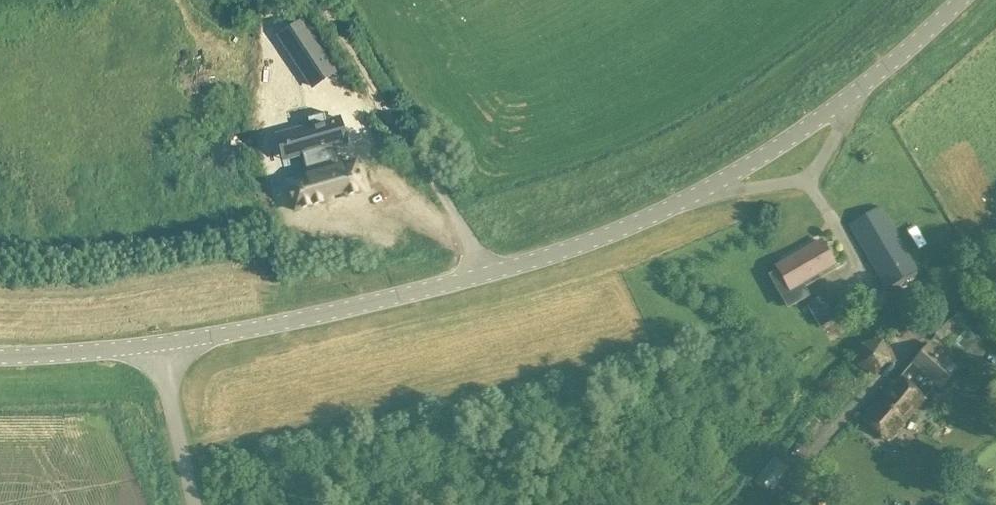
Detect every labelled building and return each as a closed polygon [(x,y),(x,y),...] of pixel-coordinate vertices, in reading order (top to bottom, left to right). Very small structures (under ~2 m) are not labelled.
[(303,48),(314,41),(300,20),(278,35),(312,86),(323,79),(303,48)] [(334,72),(314,41),(303,48),(323,79),(334,72)] [(308,126),(284,133),(275,136),(281,159),(290,156),(301,153),(307,176),(321,172),(341,167),(334,144),(346,141),(339,118),(327,121),(325,112),(305,117),(308,126)] [(341,167),(321,172),(307,176),(288,182),(296,211),(333,200),(332,196),(344,192),(345,196),(363,191),(355,162),(341,167)] [(881,206),(850,224),(887,288),(918,270),(881,206)] [(777,264),(790,289),(836,264),(822,240),(777,264)] [(838,317),(826,295),(810,304),(822,326),(838,317)] [(862,344),(859,363),(875,372),(889,359),(882,341),(862,344)] [(913,363),(901,376),(864,419),(888,440),(925,397),(936,384),(940,387),(957,368),(930,344),(913,363)] [(774,455),(755,481),(772,493),(791,468),(774,455)]
